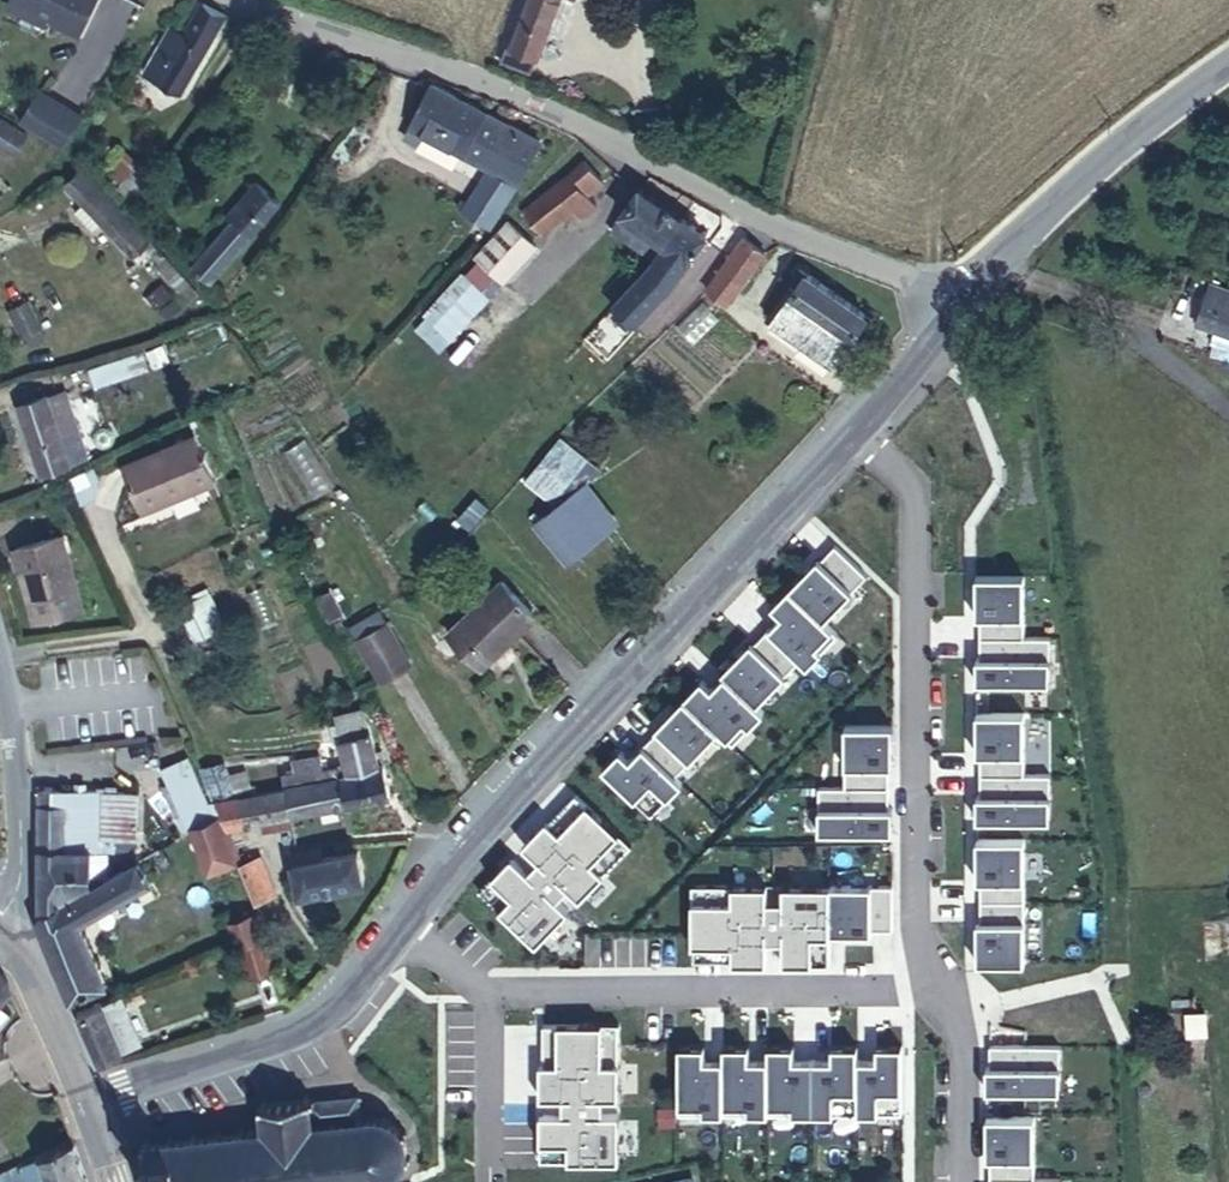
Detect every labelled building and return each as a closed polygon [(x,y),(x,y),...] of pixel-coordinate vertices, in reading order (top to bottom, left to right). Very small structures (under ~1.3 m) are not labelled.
[(79,32),(95,0),(14,0),(79,32)] [(500,61),(532,73),(547,34),(560,0),(529,0),(511,47),(507,46),(500,61)] [(547,34),(559,39),(574,0),(560,0),(547,34)] [(202,3),(183,33),(171,26),(144,72),(181,94),(226,15),(202,3)] [(519,182),(542,140),(433,85),(404,136),(417,144),(424,132),(519,182)] [(28,135),(0,117),(0,143),(16,153),(28,135)] [(89,156),(102,140),(82,124),(67,143),(88,158),(89,156)] [(89,156),(102,165),(115,149),(103,140),(102,140),(89,156)] [(135,198),(154,176),(128,152),(113,169),(119,175),(115,180),(135,198)] [(603,183),(584,161),(570,172),(589,194),(603,183)] [(200,293),(85,168),(66,185),(84,204),(75,212),(93,231),(102,223),(141,265),(152,254),(160,263),(162,269),(192,300),(200,293)] [(490,228),(516,187),(490,172),(464,212),(490,228)] [(589,194),(570,172),(525,209),(543,231),(575,207),(583,216),(597,205),(589,194)] [(211,283),(281,202),(256,182),(227,217),(232,220),(192,267),(211,283)] [(653,261),(684,218),(641,187),(621,215),(635,226),(625,240),(653,261)] [(625,240),(635,226),(621,215),(610,230),(625,240)] [(707,234),(684,218),(653,261),(652,263),(675,279),(680,273),(685,266),(707,234)] [(537,246),(510,221),(477,258),(481,261),(495,274),(504,282),(537,246)] [(716,248),(729,259),(745,237),(748,233),(735,225),(716,248)] [(768,254),(745,237),(729,259),(713,281),(707,289),(727,306),(768,254)] [(729,259),(716,248),(713,246),(696,267),(702,271),(713,281),(729,259)] [(495,274),(481,261),(442,301),(457,315),(495,274)] [(713,281),(702,271),(699,275),(685,266),(680,273),(691,282),(687,288),(700,297),(707,289),(713,281)] [(877,319),(800,267),(790,282),(797,287),(774,319),(836,360),(859,328),(866,334),(877,319)] [(1212,284),(1198,324),(1228,336),(1228,290),(1212,284)] [(174,296),(163,285),(150,298),(160,309),(174,296)] [(667,327),(690,304),(688,302),(683,297),(676,289),(652,311),(667,327)] [(687,293),(683,297),(688,302),(692,299),(687,293)] [(213,312),(202,296),(192,302),(202,317),(213,312)] [(50,324),(38,297),(11,309),(24,336),(50,324)] [(970,339),(979,347),(990,334),(981,326),(970,339)] [(149,370),(143,352),(91,369),(97,386),(149,370)] [(73,464),(72,461),(88,456),(67,391),(51,395),(50,394),(19,404),(41,475),(73,464)] [(215,480),(196,435),(124,465),(143,511),(215,480)] [(553,460),(569,473),(581,457),(559,440),(547,455),(553,460)] [(534,483),(553,460),(547,455),(528,479),(534,483)] [(569,473),(553,460),(534,483),(550,496),(569,473)] [(617,524),(586,484),(537,523),(568,562),(617,524)] [(63,535),(16,549),(34,613),(83,606),(63,535)] [(621,751),(603,769),(652,816),(683,783),(676,776),(719,731),(734,745),(765,712),(758,705),(801,660),(808,667),(839,634),(825,621),(868,575),(836,545),(822,560),(819,557),(773,606),(783,616),(754,645),(752,642),(723,673),(726,675),(712,689),(702,680),(656,728),(659,731),(631,760),(621,751)] [(977,658),(977,682),(1051,682),(1051,637),(1025,637),(1025,576),(977,576),(977,617),(981,617),(981,658),(977,658)] [(534,614),(501,579),(447,633),(483,669),(504,649),(501,647),(534,614)] [(205,636),(227,621),(207,590),(185,605),(205,636)] [(83,608),(83,606),(34,613),(36,621),(83,608)] [(412,664),(389,622),(387,622),(380,611),(351,628),(358,640),(357,640),(382,682),(412,664)] [(371,725),(363,709),(336,716),(348,774),(343,775),(349,805),(372,801),(393,796),(382,751),(377,752),(371,725)] [(977,796),(977,820),(1052,820),(1051,774),(1025,775),(1025,713),(977,713),(977,754),(981,754),(981,796),(977,796)] [(820,834),(894,833),(894,809),(890,809),(890,768),(894,768),(894,726),(846,726),(846,788),(820,788),(820,834)] [(341,766),(325,769),(322,756),(293,761),(296,772),(284,775),(287,789),(292,817),(349,805),(343,775),(341,766)] [(208,803),(189,762),(162,769),(190,830),(192,829),(223,817),(217,802),(215,802),(212,802),(208,803)] [(229,775),(225,766),(205,770),(215,802),(217,802),(254,795),(247,771),(229,775)] [(254,795),(217,802),(223,817),(228,829),(262,822),(264,832),(286,828),(284,818),(292,817),(287,789),(254,795)] [(138,840),(139,792),(40,790),(40,850),(94,851),(104,851),(105,849),(104,839),(116,840),(138,840)] [(523,845),(541,861),(569,888),(581,899),(633,845),(588,803),(587,804),(577,794),(550,822),(547,820),(523,845)] [(203,857),(217,854),(223,869),(241,862),(228,829),(223,817),(192,829),(203,857)] [(286,828),(293,826),(292,817),(284,818),(286,828)] [(116,850),(116,840),(104,839),(105,849),(116,850)] [(1025,840),(977,840),(977,881),(981,881),(981,923),(977,923),(978,964),(1026,964),(1025,840)] [(294,864),(300,895),(365,882),(359,851),(322,858),(320,848),(294,852),(296,863),(294,864)] [(93,885),(94,851),(40,850),(40,913),(93,885)] [(217,854),(203,857),(208,872),(223,869),(217,854)] [(262,856),(242,865),(258,902),(277,893),(262,856)] [(480,891),(537,946),(570,911),(558,900),(529,873),(512,857),(480,891)] [(152,882),(140,860),(39,918),(39,925),(45,941),(48,940),(80,923),(152,882)] [(541,861),(529,873),(558,900),(569,888),(541,861)] [(768,941),(768,902),(768,885),(693,885),(692,947),(694,947),(694,961),(733,961),(733,965),(767,965),(768,941)] [(873,930),(894,930),(894,886),(784,885),(784,902),(784,941),(784,965),(831,965),(831,934),(873,934),(873,930)] [(768,902),(768,941),(784,941),(784,902),(768,902)] [(264,938),(273,934),(262,911),(230,924),(240,947),(264,938)] [(91,950),(80,923),(48,940),(58,966),(91,950)] [(264,938),(240,947),(246,962),(250,974),(250,977),(275,969),(264,938)] [(55,967),(58,966),(48,940),(45,941),(55,967)] [(107,988),(91,950),(58,966),(62,976),(59,977),(71,1003),(107,988)] [(244,976),(250,974),(246,962),(240,964),(244,976)] [(0,974),(0,1005),(1,1003),(12,991),(7,979),(0,974)] [(99,1063),(142,1045),(122,996),(106,1003),(105,1002),(77,1014),(99,1063)] [(12,1013),(1,1003),(0,1005),(0,1028),(12,1013)] [(541,1098),(564,1098),(604,1098),(620,1098),(620,1023),(559,1023),(559,1025),(544,1025),(544,1063),(541,1063),(541,1098)] [(987,1067),(987,1091),(1062,1091),(1061,1045),(991,1045),(991,1067),(987,1067)] [(903,1114),(903,1046),(878,1046),(878,1060),(858,1060),(858,1046),(833,1046),(833,1060),(794,1060),(794,1046),(769,1046),(769,1060),(750,1060),(750,1046),(724,1046),(724,1060),(705,1060),(705,1046),(679,1046),(679,1114),(903,1114)] [(264,1129),(144,1143),(149,1181),(367,1181),(388,1179),(393,1177),(399,1172),(403,1167),(406,1161),(408,1154),(408,1147),(407,1141),(405,1134),(400,1128),(394,1122),(388,1119),(377,1116),(362,1118),(360,1096),(312,1101),(311,1099),(262,1105),(264,1129)] [(564,1098),(564,1114),(604,1114),(604,1098),(564,1098)] [(541,1162),(620,1161),(620,1114),(604,1114),(564,1114),(541,1114),(541,1162)] [(987,1116),(987,1158),(991,1158),(991,1181),(1062,1181),(1062,1178),(1036,1178),(1035,1116),(987,1116)] [(76,1142),(15,1167),(20,1181),(89,1181),(76,1142)] [(685,1181),(754,1181),(753,1174),(692,1180),(685,1181)]
